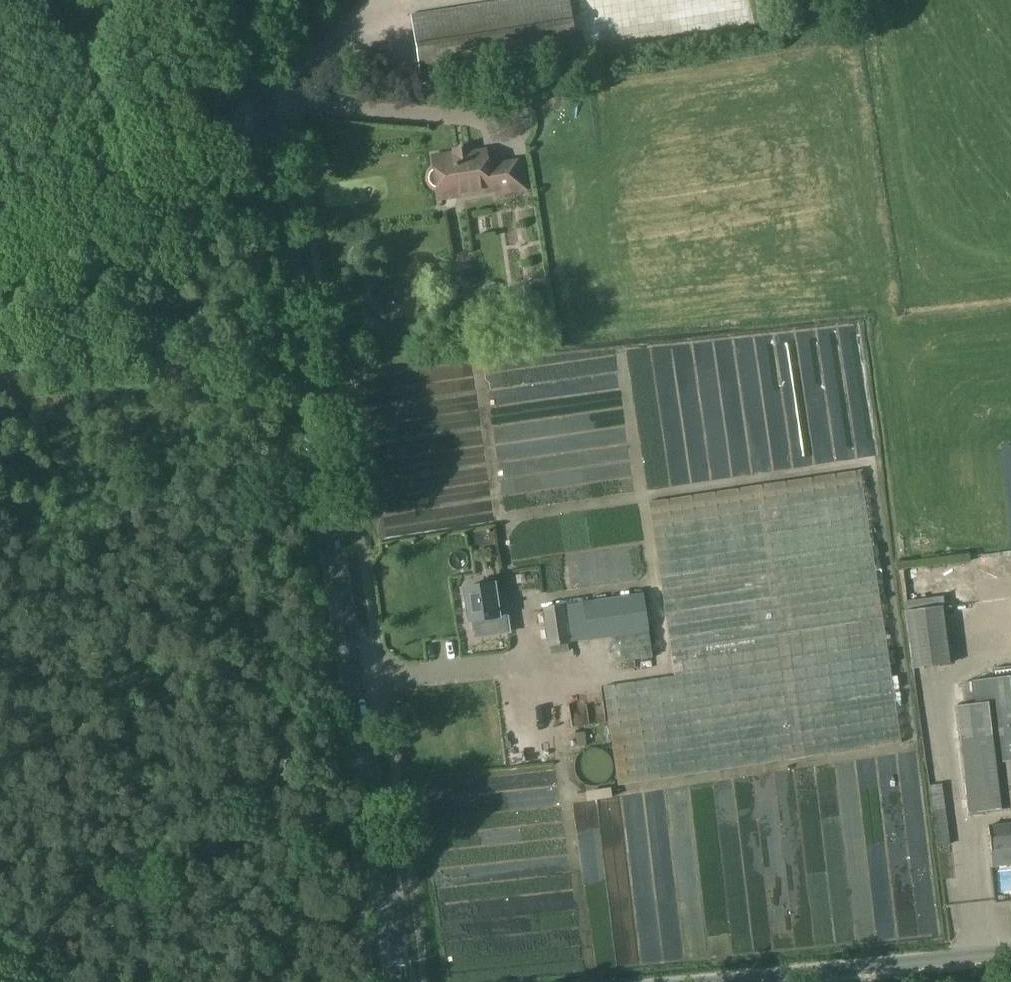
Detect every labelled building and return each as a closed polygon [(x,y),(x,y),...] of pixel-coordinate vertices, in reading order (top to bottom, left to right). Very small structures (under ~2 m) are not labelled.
[(578,58),(570,0),(533,0),(413,18),(423,81),(578,58)] [(487,167),(485,151),(468,154),(468,152),(433,157),(438,189),(450,187),(450,191),(453,194),(457,195),(492,190),(492,186),(497,186),(498,193),(525,189),(521,161),(487,167)] [(619,785),(902,743),(862,472),(650,503),(675,676),(604,686),(619,785)] [(904,561),(905,577),(928,574),(927,559),(904,561)] [(953,574),(909,575),(909,587),(953,586),(953,574)] [(469,621),(499,617),(494,584),(464,588),(469,621)] [(653,656),(649,629),(643,593),(569,605),(575,641),(605,636),(609,663),(653,656)] [(549,645),(569,642),(563,605),(544,609),(549,645)] [(912,667),(950,663),(943,607),(904,612),(912,667)] [(509,668),(488,668),(488,677),(509,677),(509,668)] [(964,685),(967,705),(955,707),(968,812),(1010,807),(1010,679),(964,685)] [(568,720),(579,720),(578,690),(568,690),(568,720)] [(404,721),(414,712),(403,701),(394,710),(404,721)] [(937,845),(950,843),(943,783),(929,785),(937,845)] [(988,825),(990,849),(1010,847),(1010,822),(988,825)] [(490,916),(489,896),(448,897),(449,917),(490,916)]
